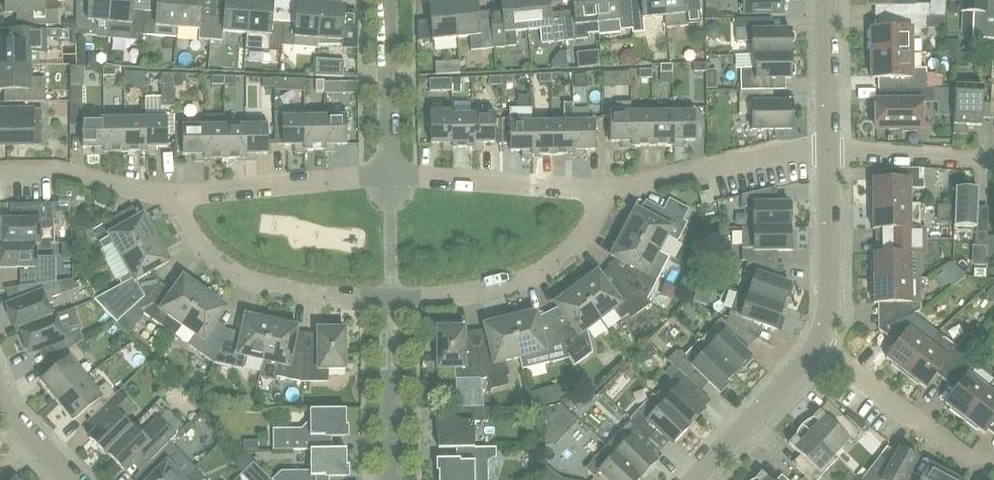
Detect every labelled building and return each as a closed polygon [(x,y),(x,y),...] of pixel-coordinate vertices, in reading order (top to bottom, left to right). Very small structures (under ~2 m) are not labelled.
[(5,12),(17,12),(17,23),(57,23),(57,0),(5,0),(5,12)] [(109,22),(111,0),(89,0),(88,6),(76,5),(76,34),(97,36),(98,21),(109,22)] [(142,39),(143,34),(144,11),(133,10),(133,0),(111,0),(109,22),(108,37),(119,37),(142,39)] [(144,11),(143,34),(176,37),(177,28),(179,0),(157,0),(156,11),(144,11)] [(177,28),(199,29),(198,39),(210,40),(212,16),(200,15),(202,0),(179,0),(177,28)] [(210,40),(223,41),(223,31),(247,33),(249,0),(225,0),(224,17),(212,16),(210,40)] [(284,22),(272,21),(273,0),(249,0),(247,33),(260,34),(259,48),(281,50),(284,22)] [(281,50),(282,50),(282,45),(294,46),(295,37),(318,39),(321,4),(318,3),(318,0),(301,0),(301,2),(297,2),(295,22),(284,22),(281,50)] [(321,4),(318,39),(318,43),(342,45),(342,47),(357,48),(356,13),(344,12),(345,6),(341,5),(341,2),(324,0),(324,4),(321,4)] [(449,2),(449,0),(439,0),(432,1),(433,4),(429,5),(433,40),(457,37),(453,2),(449,2)] [(457,37),(469,36),(471,50),(494,48),(491,19),(479,20),(477,0),(456,0),(456,2),(453,2),(457,37)] [(491,19),(494,48),(516,45),(515,31),(528,30),(525,0),(500,0),(501,10),(490,11),(491,19)] [(528,30),(541,28),(542,43),(565,40),(562,12),(550,13),(549,0),(525,0),(528,30)] [(565,40),(588,38),(587,34),(598,33),(595,0),(572,0),(574,10),(562,12),(565,40)] [(632,29),(629,5),(618,6),(617,0),(595,0),(598,33),(599,32),(599,34),(621,32),(620,30),(632,29)] [(665,15),(663,0),(641,0),(641,3),(629,5),(632,29),(632,33),(645,31),(643,18),(665,15)] [(665,15),(666,27),(688,25),(688,23),(700,21),(697,0),(663,0),(665,15)] [(742,13),(766,13),(766,0),(742,0),(742,13)] [(899,17),(926,16),(930,16),(929,3),(914,4),(914,0),(871,0),(871,4),(893,4),(893,17),(899,17)] [(961,12),(973,12),(972,38),(993,39),(993,0),(951,0),(951,1),(961,1),(961,12)] [(719,6),(705,6),(705,19),(719,18),(719,6)] [(926,16),(899,17),(899,28),(871,28),(871,53),(912,52),(912,37),(917,37),(921,34),(921,28),(926,28),(926,16)] [(752,54),(791,54),(791,43),(794,41),(794,34),(791,32),(791,30),(764,30),(764,18),(736,18),(736,41),(752,41),(752,54)] [(44,29),(3,30),(3,42),(0,42),(0,66),(29,65),(40,65),(39,53),(45,53),(44,29)] [(899,89),(908,89),(927,88),(926,68),(912,68),(912,52),(871,53),(871,78),(899,78),(899,89)] [(740,68),(741,90),(765,90),(764,78),(791,78),(791,75),(794,74),(794,66),(791,64),(791,54),(752,54),(752,55),(755,55),(755,65),(753,68),(740,68)] [(315,76),(343,77),(344,61),(316,60),(315,76)] [(460,61),(459,61),(435,62),(436,74),(460,73),(460,61)] [(704,63),(693,63),(693,71),(705,71),(704,63)] [(672,64),(660,64),(661,73),(673,72),(672,64)] [(45,101),(45,78),(29,78),(29,65),(0,66),(0,90),(22,89),(23,101),(45,101)] [(115,67),(104,67),(103,67),(103,75),(115,75),(115,67)] [(652,69),(639,69),(640,78),(652,78),(652,69)] [(136,72),(124,71),(124,80),(136,80),(136,72)] [(551,74),(551,82),(564,82),(564,73),(551,73),(551,74)] [(174,83),(174,74),(161,74),(161,105),(174,105),(174,83)] [(551,82),(551,74),(539,74),(539,82),(551,82)] [(224,85),(224,76),(212,76),(212,84),(224,84),(224,85)] [(224,76),(224,85),(236,85),(236,76),(224,76)] [(489,85),(501,84),(501,76),(489,76),(489,85)] [(274,87),(274,79),(274,78),(262,78),(262,87),(274,86),(274,87)] [(451,79),(451,90),(460,90),(460,78),(451,78),(451,79)] [(451,91),(451,90),(451,79),(430,79),(430,91),(451,91)] [(324,92),(324,80),(316,80),(316,92),(324,92)] [(955,85),(953,134),(966,135),(966,125),(982,125),(982,118),(990,118),(990,111),(990,103),(982,103),(983,86),(979,86),(976,83),(973,81),(965,81),(961,82),(958,85),(955,85)] [(341,82),(325,82),(325,94),(341,94),(341,82)] [(70,85),(70,106),(82,106),(82,85),(70,85)] [(927,88),(908,89),(908,101),(875,101),(875,107),(872,110),(872,120),(876,122),(876,128),(902,128),(902,131),(916,131),(916,128),(921,128),(921,102),(934,102),(933,88),(927,88)] [(741,90),(739,90),(739,114),(752,113),(752,129),(792,128),(791,102),(766,102),(766,90),(765,90),(741,90)] [(552,155),(573,155),(573,157),(573,102),(563,103),(563,117),(552,117),(552,155)] [(573,102),(573,157),(583,157),(583,150),(595,150),(594,116),(573,116),(573,102)] [(612,108),(610,108),(610,141),(622,141),(622,148),(632,148),(632,108),(631,108),(631,102),(616,102),(612,108)] [(632,108),(632,148),(632,146),(652,146),(652,107),(632,108)] [(652,107),(652,146),(673,145),(673,147),(673,107),(652,107)] [(673,107),(673,147),(683,147),(683,141),(695,140),(694,107),(673,107)] [(42,121),(42,109),(0,109),(0,121),(0,146),(33,145),(32,131),(42,131),(42,121)] [(473,114),(473,150),(483,149),(483,143),(495,142),(494,109),(473,109),(473,114)] [(426,126),(430,130),(431,143),(442,143),(442,150),(452,150),(452,115),(452,110),(430,110),(430,121),(426,126)] [(305,116),(305,112),(304,152),(305,152),(305,150),(324,149),(324,151),(325,151),(324,111),(324,116),(305,116)] [(346,111),(324,111),(325,151),(335,151),(335,144),(347,144),(346,111)] [(304,152),(305,112),(282,112),(283,145),(294,145),(294,152),(304,152)] [(125,152),(145,152),(145,154),(146,154),(145,113),(145,118),(125,118),(125,114),(124,114),(125,152)] [(167,147),(167,135),(167,113),(145,113),(146,154),(156,153),(156,147),(167,147)] [(104,154),(104,114),(82,114),(82,148),(94,147),(94,154),(104,154)] [(104,114),(104,154),(105,154),(105,152),(125,152),(124,114),(104,114)] [(453,150),(453,148),(473,148),(473,150),(473,114),(452,115),(452,150),(453,150)] [(532,157),(532,117),(509,117),(510,119),(502,119),(503,144),(510,144),(510,151),(521,151),(522,157),(532,157)] [(532,117),(532,157),(532,155),(552,155),(552,117),(551,117),(551,121),(532,122),(532,117)] [(225,159),(245,159),(245,161),(246,161),(245,120),(225,121),(225,159)] [(245,120),(246,161),(256,161),(256,154),(268,154),(267,120),(245,120)] [(204,161),(204,121),(182,121),(183,154),(194,154),(194,161),(204,161)] [(204,121),(204,161),(205,161),(205,159),(225,159),(225,121),(224,121),(224,126),(205,126),(205,121),(204,121)] [(870,186),(870,204),(911,203),(910,188),(924,188),(924,178),(872,179),(872,186),(870,186)] [(73,199),(81,191),(58,185),(58,199),(73,199)] [(978,188),(955,187),(954,226),(977,227),(978,188)] [(711,190),(699,193),(702,204),(713,202),(711,190)] [(754,227),(790,226),(790,217),(793,217),(793,202),(757,203),(757,191),(741,195),(741,207),(754,206),(754,227)] [(53,203),(27,203),(27,219),(1,220),(2,243),(0,243),(0,244),(40,243),(40,244),(54,244),(53,203)] [(876,241),(896,241),(921,240),(920,203),(911,203),(870,204),(870,221),(873,221),(873,229),(876,229),(876,241)] [(635,208),(623,232),(659,251),(671,227),(678,231),(683,220),(661,208),(656,219),(635,208)] [(121,258),(156,238),(143,214),(123,225),(117,215),(91,230),(102,249),(112,243),(121,258)] [(742,260),(748,261),(758,261),(758,251),(793,250),(793,236),(790,236),(790,226),(754,227),(742,227),(742,260)] [(987,246),(988,231),(976,231),(975,245),(987,246)] [(631,266),(623,280),(647,300),(662,272),(651,266),(659,251),(623,232),(610,256),(631,266)] [(117,322),(134,306),(157,286),(150,272),(169,261),(156,238),(121,258),(129,273),(119,279),(123,286),(96,301),(117,322)] [(871,278),(912,277),(911,262),(921,262),(921,240),(896,241),(876,241),(876,253),(873,253),(873,260),(871,260),(871,278)] [(0,244),(0,268),(24,267),(24,285),(31,284),(50,282),(57,281),(57,254),(36,255),(36,244),(40,244),(40,243),(0,244)] [(755,276),(749,295),(783,306),(786,297),(789,298),(793,285),(760,273),(764,262),(758,261),(748,261),(744,272),(755,276)] [(647,300),(623,280),(611,289),(597,271),(576,287),(600,319),(614,309),(621,319),(628,314),(631,318),(651,303),(647,300)] [(167,315),(181,325),(205,291),(183,276),(170,295),(157,286),(134,306),(134,307),(160,325),(167,315)] [(921,310),(922,309),(922,302),(912,302),(912,277),(871,278),(871,295),(874,295),(874,303),(897,303),(897,320),(878,329),(915,312),(921,310)] [(12,320),(16,330),(55,315),(54,314),(51,316),(46,305),(54,302),(52,298),(62,294),(57,281),(50,282),(31,284),(35,295),(7,306),(8,309),(6,312),(9,319),(12,320)] [(568,321),(556,330),(569,358),(574,367),(593,352),(587,329),(600,319),(576,287),(554,303),(568,321)] [(727,321),(741,329),(744,319),(778,330),(782,317),(779,315),(783,306),(749,295),(737,290),(731,310),(727,321)] [(205,291),(181,325),(195,335),(189,345),(213,362),(226,334),(214,326),(227,307),(205,291)] [(890,364),(904,375),(929,343),(917,334),(923,326),(914,320),(912,314),(922,310),(922,309),(921,310),(915,312),(878,329),(879,329),(884,327),(900,339),(886,358),(892,362),(890,364)] [(556,330),(542,333),(536,311),(525,314),(524,310),(509,313),(520,357),(523,369),(569,358),(556,330)] [(226,334),(213,362),(243,369),(246,357),(263,361),(272,316),(257,313),(256,317),(245,315),(240,337),(226,334)] [(489,346),(477,349),(481,379),(488,377),(491,390),(509,386),(503,361),(520,357),(509,313),(494,317),(495,321),(484,324),(489,346)] [(16,330),(20,329),(23,338),(22,341),(24,348),(28,349),(29,353),(53,343),(58,356),(55,358),(58,356),(83,340),(84,340),(78,324),(68,328),(67,324),(59,327),(55,315),(16,330)] [(272,316),(263,361),(280,364),(277,376),(302,381),(305,351),(293,349),(298,326),(287,324),(288,320),(272,316)] [(700,340),(735,373),(741,366),(743,369),(753,358),(742,348),(754,336),(741,329),(727,321),(721,318),(700,340)] [(455,380),(481,379),(477,349),(465,349),(464,327),(437,327),(438,368),(455,368),(455,380)] [(305,351),(302,381),(328,381),(327,369),(345,369),(345,328),(318,329),(318,351),(305,351)] [(929,343),(904,375),(918,385),(920,384),(926,388),(940,370),(949,377),(964,358),(963,357),(977,339),(970,334),(966,334),(957,346),(937,332),(929,343)] [(40,380),(56,400),(86,377),(75,364),(85,356),(81,351),(88,346),(83,340),(58,356),(55,358),(53,359),(58,365),(40,380)] [(674,366),(678,370),(686,378),(695,369),(720,393),(730,383),(728,380),(735,373),(700,340),(686,355),(681,351),(676,351),(667,360),(674,366)] [(974,366),(964,358),(949,377),(959,385),(945,403),(951,407),(949,409),(963,420),(987,388),(968,373),(974,366)] [(678,387),(663,403),(688,427),(704,411),(688,395),(696,387),(686,378),(678,370),(669,379),(678,387)] [(96,413),(102,407),(115,394),(106,382),(96,390),(86,377),(56,400),(72,421),(91,406),(96,413)] [(963,420),(977,431),(978,429),(984,433),(993,421),(993,393),(987,388),(963,420)] [(134,408),(118,392),(115,394),(102,407),(96,413),(88,421),(96,430),(89,437),(105,454),(134,426),(133,426),(132,427),(123,418),(134,408)] [(648,437),(657,429),(673,444),(688,427),(663,403),(654,413),(644,404),(630,420),(648,437)] [(438,448),(464,447),(474,447),(474,422),(488,421),(488,407),(464,408),(464,421),(438,422),(438,448)] [(324,440),(324,436),(346,435),(346,409),(310,409),(310,419),(301,428),(282,428),(282,440),(273,440),(273,449),(310,449),(324,449),(328,449),(328,442),(324,440)] [(813,418),(801,425),(837,459),(838,458),(834,455),(849,440),(852,443),(861,434),(844,417),(835,426),(819,411),(813,418)] [(153,458),(168,443),(175,436),(158,418),(141,434),(134,426),(105,454),(106,455),(107,453),(124,470),(131,463),(140,471),(150,460),(153,458)] [(630,420),(606,445),(640,478),(656,461),(640,446),(648,437),(630,420)] [(801,425),(795,436),(788,443),(805,459),(796,468),(810,479),(817,479),(837,459),(801,425)] [(258,450),(258,441),(244,441),(244,451),(258,450)] [(150,460),(159,469),(148,479),(182,479),(183,479),(172,468),(183,458),(168,443),(153,458),(150,460)] [(600,471),(609,479),(638,479),(640,478),(606,445),(585,468),(594,477),(600,471)] [(439,479),(488,479),(488,456),(496,456),(496,447),(474,448),(474,447),(464,447),(464,461),(438,461),(439,479)] [(875,462),(861,479),(907,479),(918,458),(899,447),(887,469),(875,462)] [(346,449),(328,449),(324,449),(310,449),(310,470),(280,470),(271,479),(272,479),(326,479),(325,479),(325,476),(346,475),(346,449)] [(948,474),(929,463),(920,479),(945,479),(948,474)] [(761,472),(755,479),(753,479),(770,479),(761,472)]
